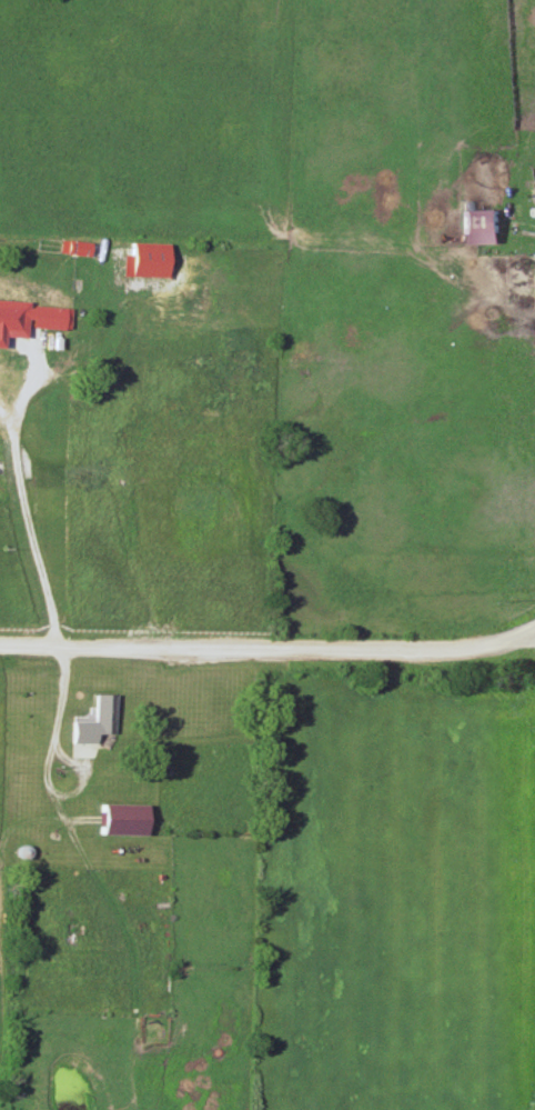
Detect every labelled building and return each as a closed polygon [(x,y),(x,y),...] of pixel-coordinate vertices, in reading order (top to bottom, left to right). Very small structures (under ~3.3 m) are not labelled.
[(501,210),(463,210),(463,244),(501,244),(501,210)] [(68,254),(89,255),(90,242),(68,242),(68,254)] [(132,260),(168,260),(168,243),(132,243),(132,260)] [(27,332),(28,287),(0,286),(0,331),(27,332)] [(66,306),(33,306),(33,327),(66,328),(66,306)] [(114,734),(114,694),(94,694),(94,734),(114,734)] [(147,834),(147,804),(102,804),(102,834),(147,834)]
